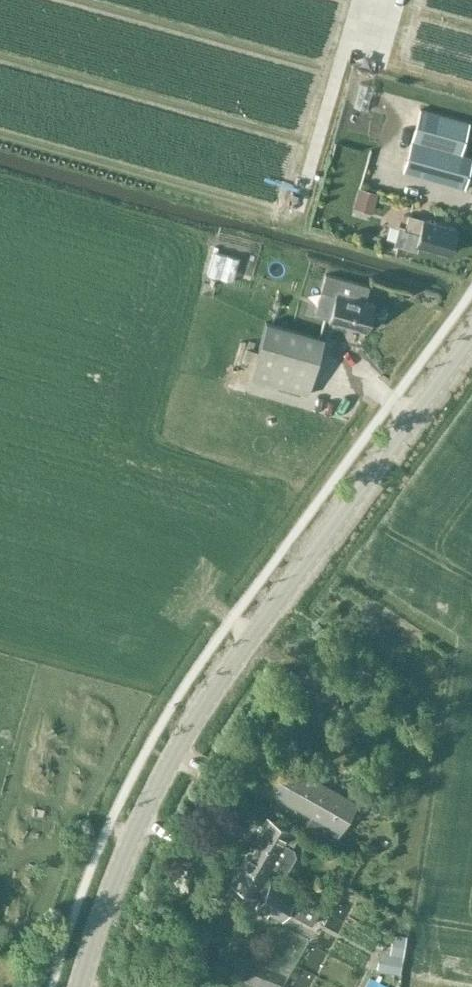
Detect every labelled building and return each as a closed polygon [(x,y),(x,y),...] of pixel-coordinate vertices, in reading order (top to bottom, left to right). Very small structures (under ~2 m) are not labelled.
[(471,163),(471,154),(464,152),(471,123),(420,109),(404,169),(466,186),(471,163)] [(378,192),(359,187),(353,208),(373,213),(378,192)] [(456,225),(409,212),(405,225),(399,224),(395,241),(416,247),(417,242),(449,251),(456,225)] [(363,331),(370,308),(371,305),(363,303),(367,287),(323,275),(319,291),(334,296),(327,321),(363,331)] [(265,322),(249,378),(307,394),(322,338),(265,322)] [(331,353),(333,333),(324,332),(322,352),(331,353)] [(335,697),(342,685),(330,678),(323,690),(335,697)] [(336,841),(358,802),(286,762),(269,794),(311,817),(306,826),(336,841)] [(267,817),(241,861),(265,875),(270,866),(281,872),(289,870),(296,856),(294,849),(284,843),(285,841),(294,845),(299,835),(291,831),(267,817)] [(232,880),(230,883),(256,896),(261,899),(255,910),(266,917),(269,913),(282,921),(288,910),(313,923),(321,910),(296,896),(271,881),(270,883),(264,878),(265,875),(241,861),(232,880)] [(330,896),(315,887),(308,900),(323,908),(330,896)] [(407,966),(408,947),(386,945),(385,965),(407,966)]
